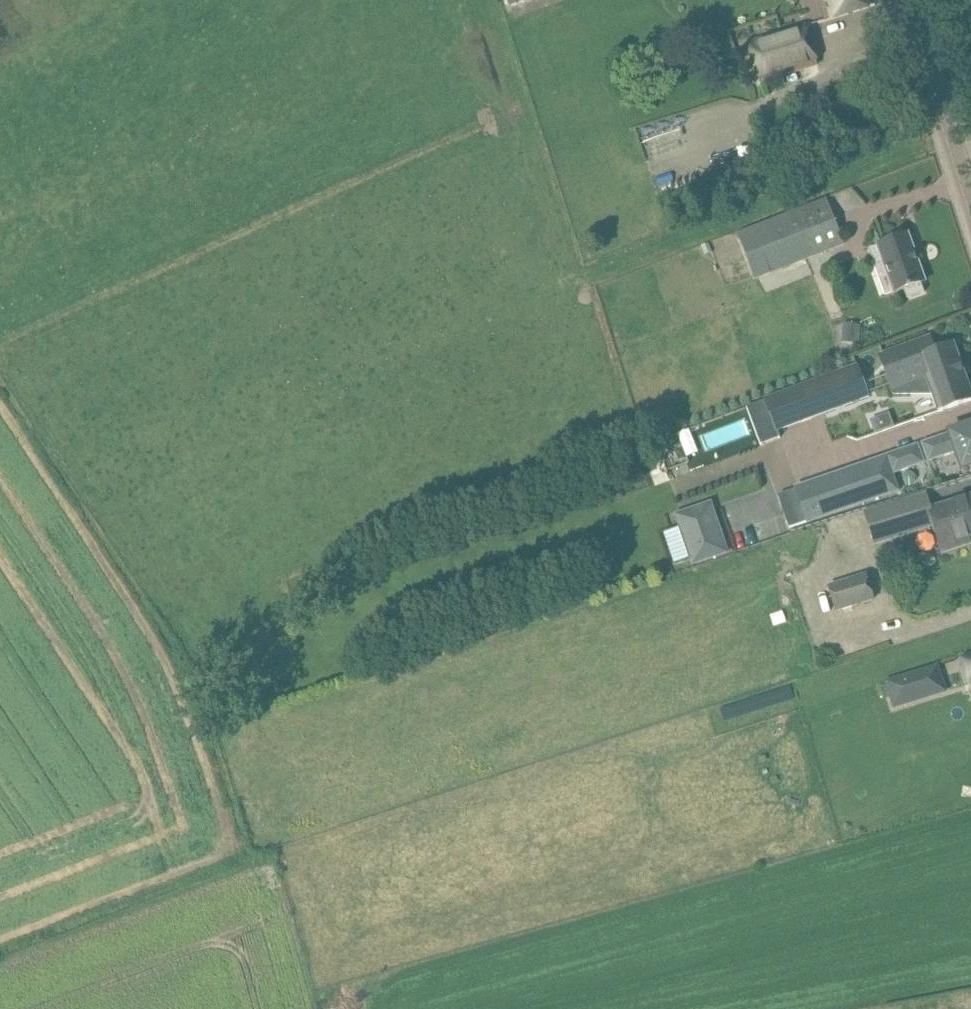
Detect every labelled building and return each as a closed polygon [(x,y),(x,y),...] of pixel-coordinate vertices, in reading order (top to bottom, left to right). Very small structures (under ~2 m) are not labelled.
[(874,0),(820,0),(826,21),(876,6),(874,0)] [(818,65),(807,28),(749,45),(760,82),(818,65)] [(844,246),(826,202),(738,238),(756,282),(844,246)] [(888,274),(894,292),(904,289),(906,297),(925,291),(922,283),(925,282),(908,234),(889,241),(878,245),(868,248),(878,278),(888,274)] [(841,342),(859,344),(860,332),(843,330),(841,342)] [(952,345),(935,351),(930,338),(880,357),(894,395),(932,395),(938,412),(970,400),(970,398),(952,345)] [(868,396),(856,366),(765,400),(776,430),(868,396)] [(922,444),(929,461),(931,461),(956,452),(961,464),(963,469),(970,466),(970,425),(950,433),(950,434),(946,435),(922,444)] [(824,480),(779,496),(789,528),(880,496),(897,491),(898,491),(892,474),(924,463),(918,445),(885,457),(886,458),(877,461),(835,476),(824,480)] [(926,494),(864,514),(874,545),(935,526),(943,551),(970,542),(968,537),(970,536),(970,497),(931,510),(926,494)] [(684,526),(664,533),(675,565),(694,558),(695,560),(723,551),(708,508),(681,517),(684,526)] [(874,600),(866,573),(827,585),(836,612),(874,600)] [(962,660),(970,686),(970,685),(970,657),(962,660)] [(939,667),(887,683),(895,709),(947,693),(939,667)]
